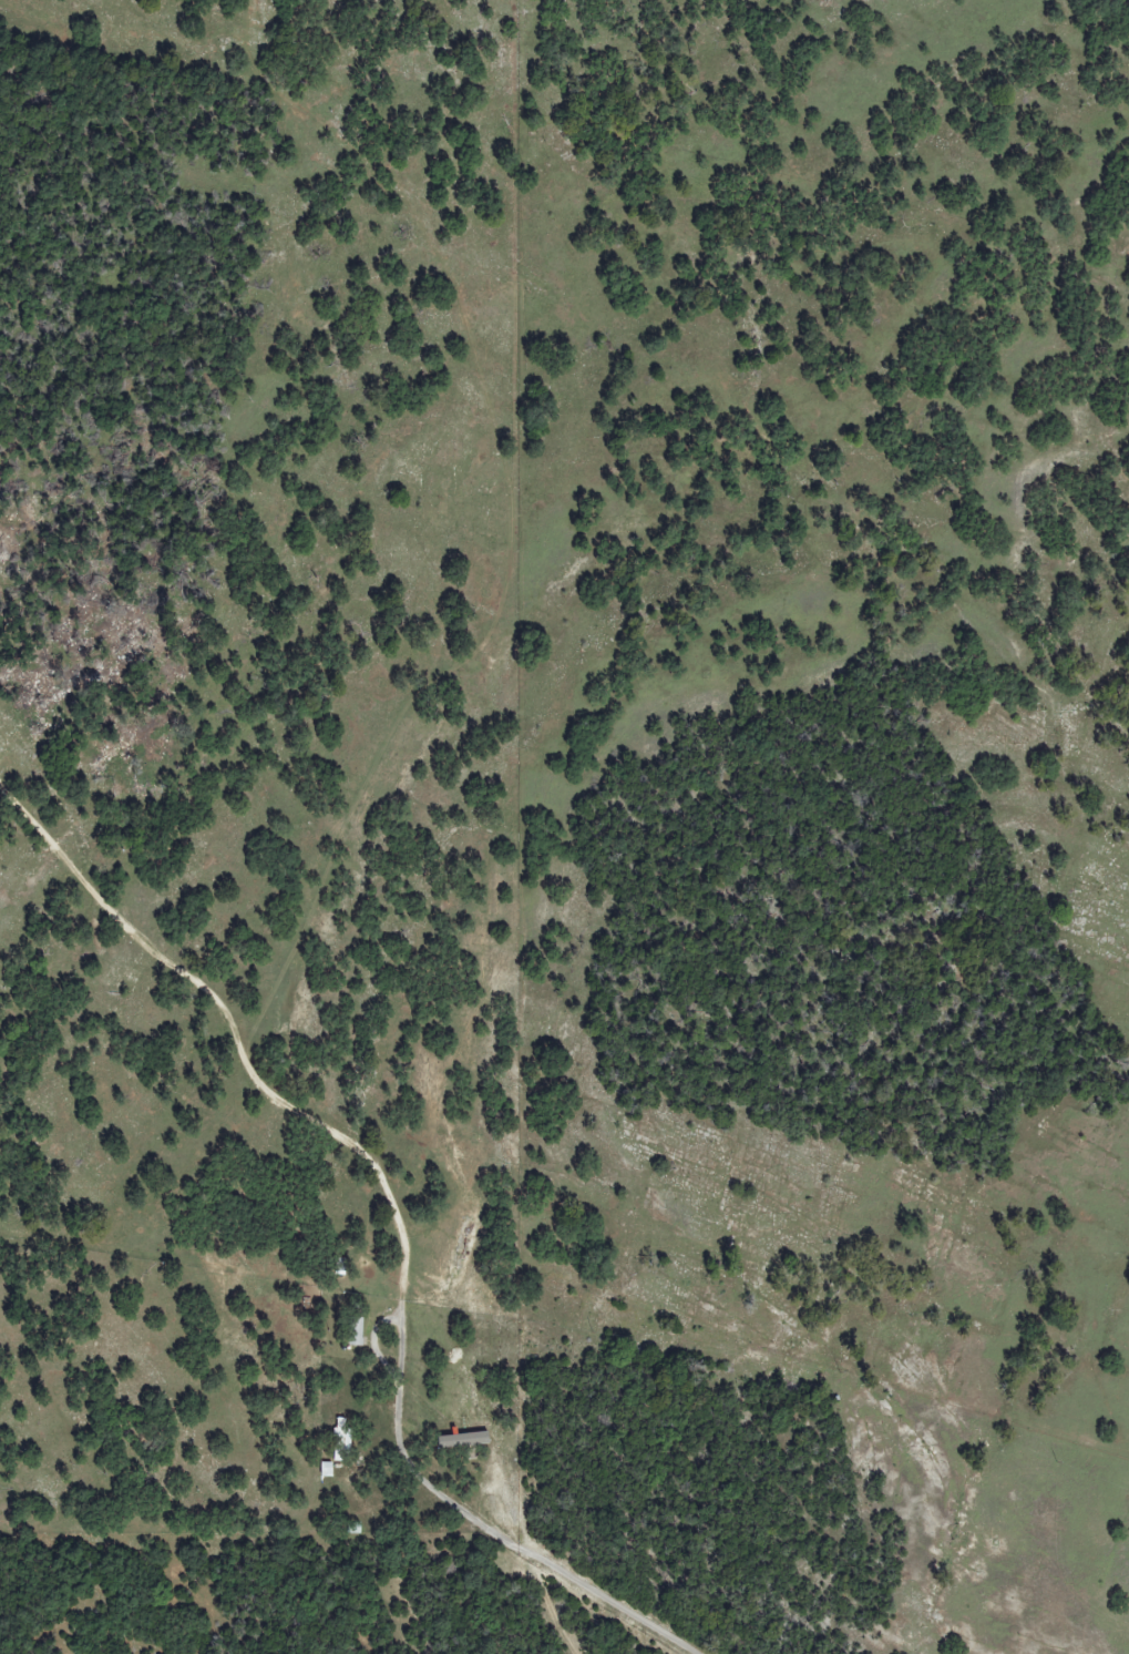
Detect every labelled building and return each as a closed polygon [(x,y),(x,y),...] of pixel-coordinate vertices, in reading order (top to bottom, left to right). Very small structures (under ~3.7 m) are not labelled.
[(363,1318),(349,1318),(348,1345),(362,1346),(363,1318)] [(489,1443),(487,1430),(437,1438),(439,1450),(489,1443)]
